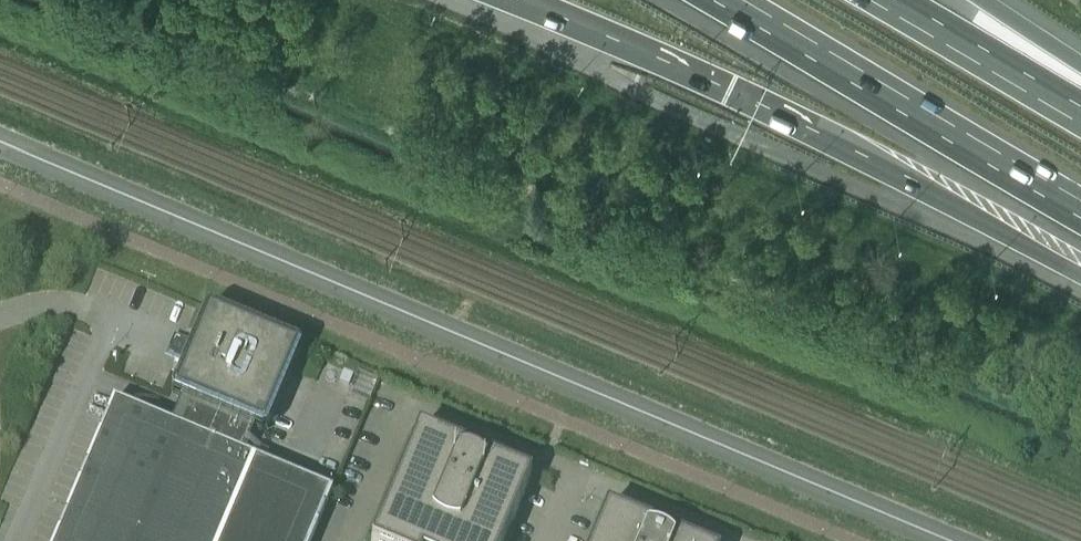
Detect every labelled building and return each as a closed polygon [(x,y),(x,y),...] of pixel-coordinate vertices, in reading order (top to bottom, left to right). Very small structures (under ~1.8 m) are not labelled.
[(204,313),(196,333),(170,394),(172,399),(180,402),(170,425),(243,456),(253,433),(261,436),(265,434),(299,353),(297,348),(209,311),(204,313)] [(332,493),(308,483),(256,461),(243,456),(170,425),(113,401),(54,540),(311,540),(332,493)] [(528,484),(530,478),(527,477),(482,458),(482,459),(478,457),(475,456),(471,455),(467,456),(463,457),(465,451),(418,431),(415,437),(372,540),(504,540),(528,484)] [(670,537),(670,538),(666,536),(663,534),(659,534),(655,534),(651,536),(653,530),(606,510),(593,540),(680,540),(670,537)]
